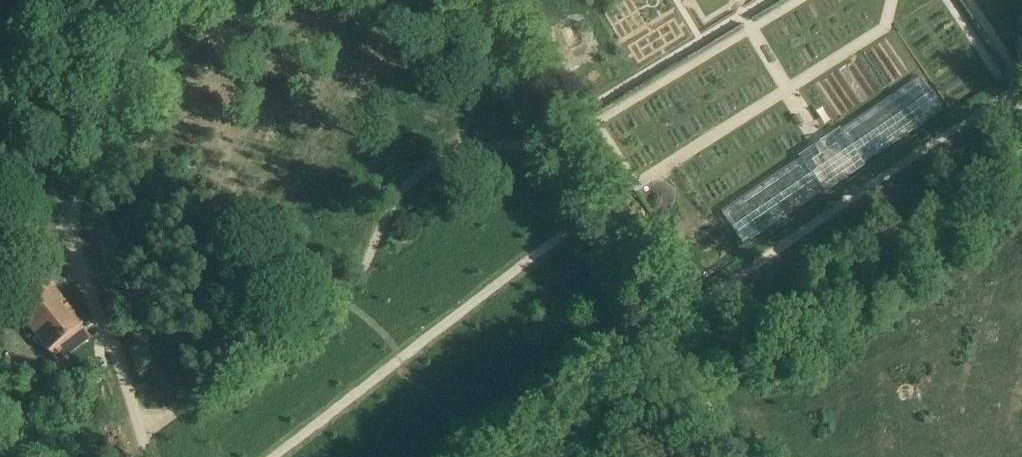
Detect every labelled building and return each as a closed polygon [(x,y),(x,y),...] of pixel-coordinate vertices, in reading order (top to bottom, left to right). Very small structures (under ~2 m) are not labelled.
[(43,277),(10,303),(58,365),(91,340),(81,326),(82,326),(43,277)]
